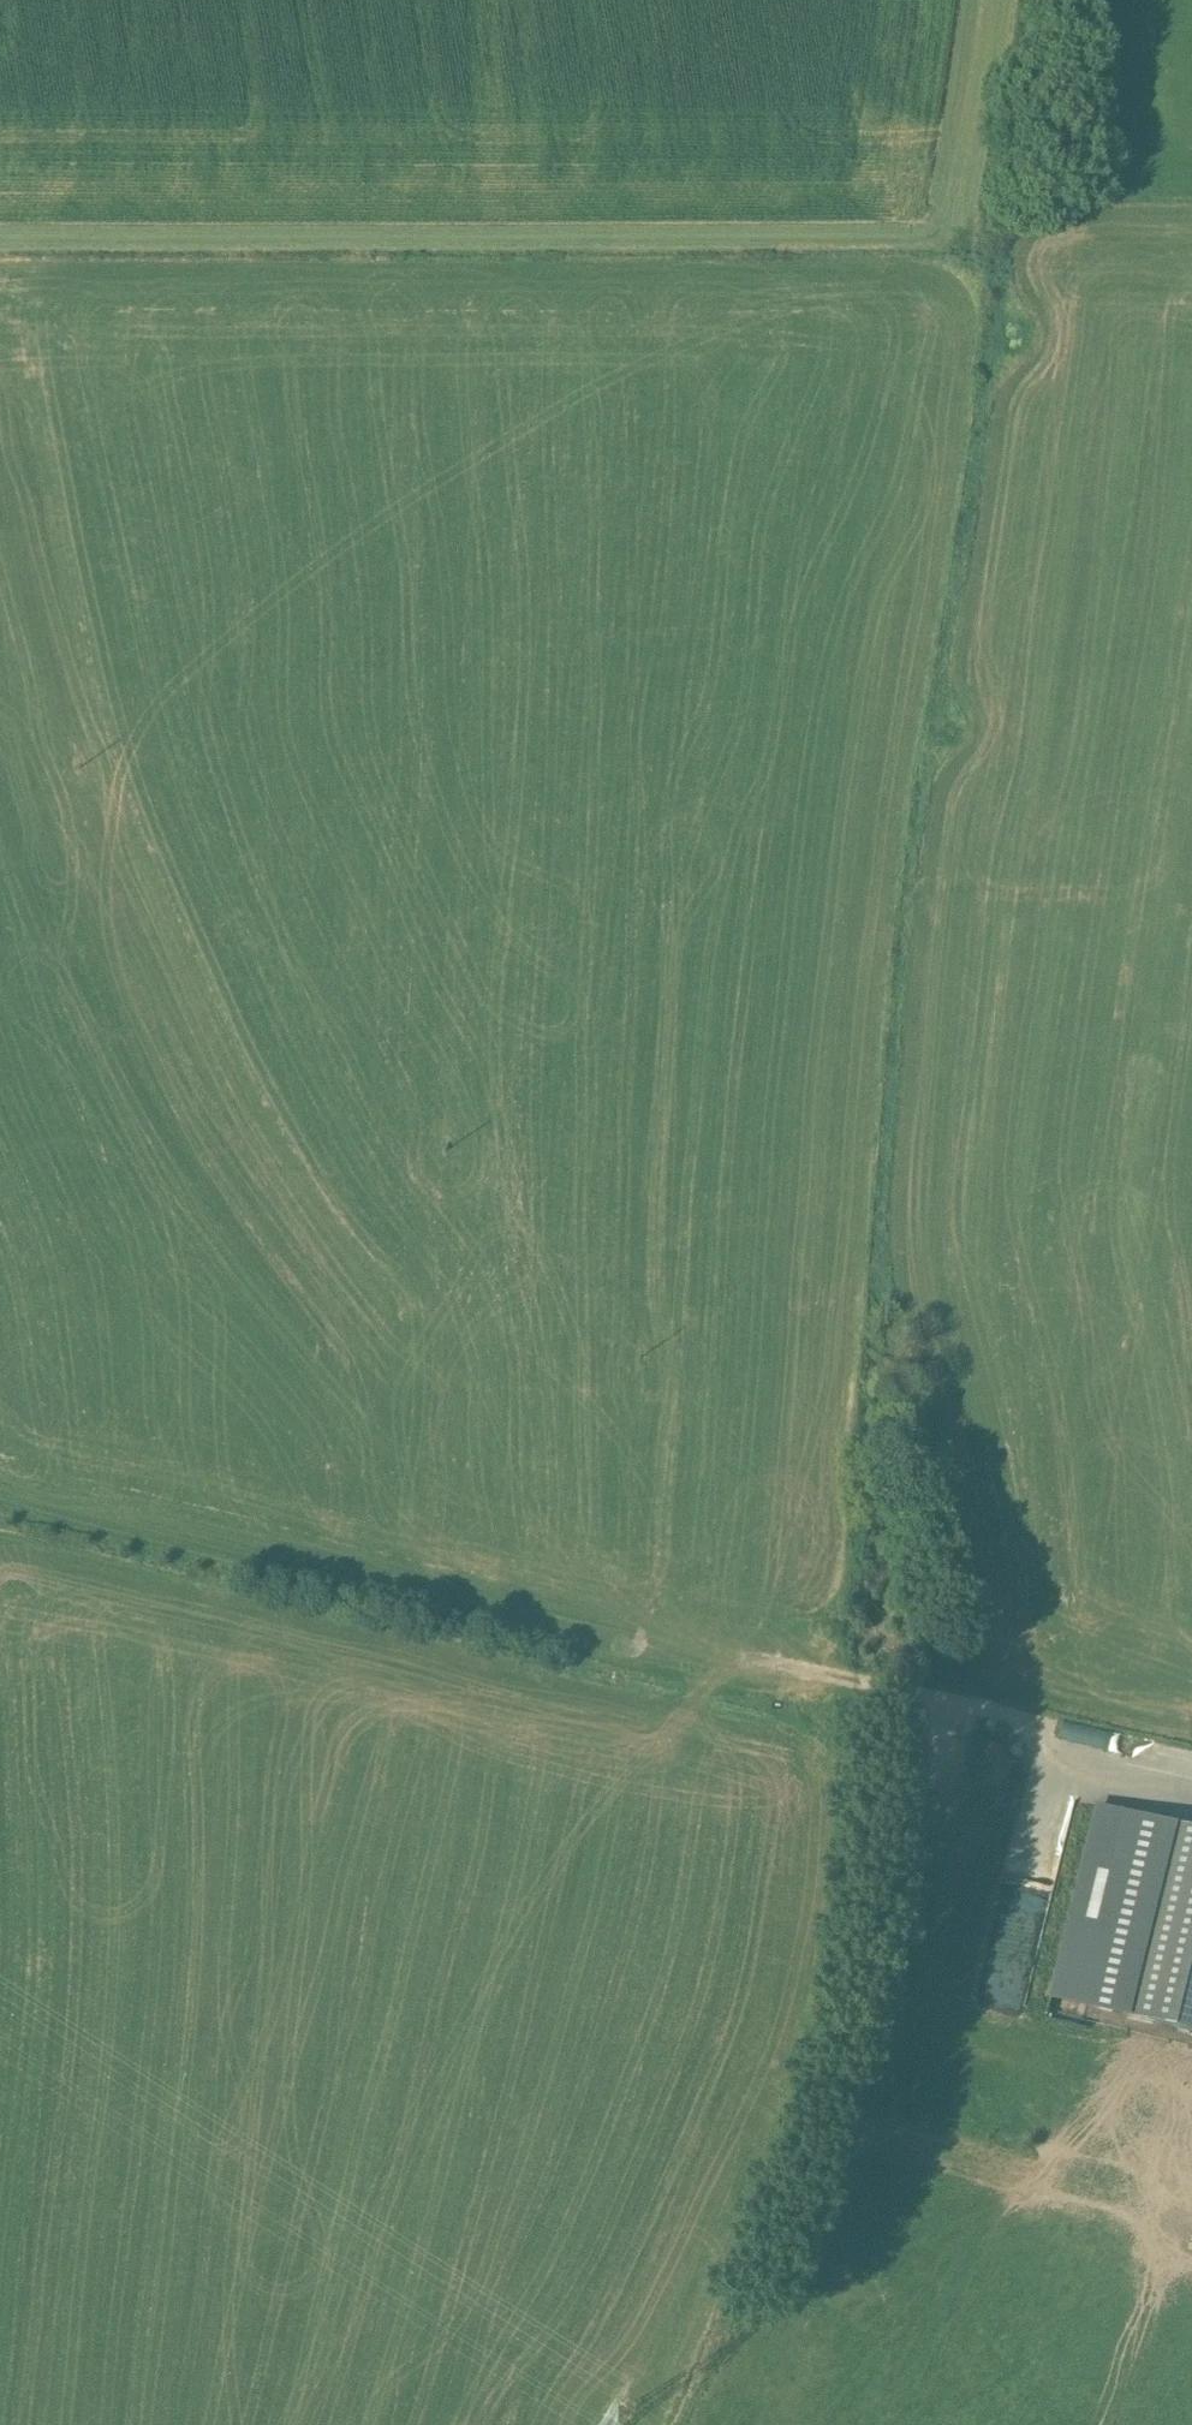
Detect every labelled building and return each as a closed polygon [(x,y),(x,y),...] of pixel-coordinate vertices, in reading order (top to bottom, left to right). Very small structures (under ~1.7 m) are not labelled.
[(1174,1826),(1127,2016),(1191,2032),(1191,1831),(1174,1826)]
